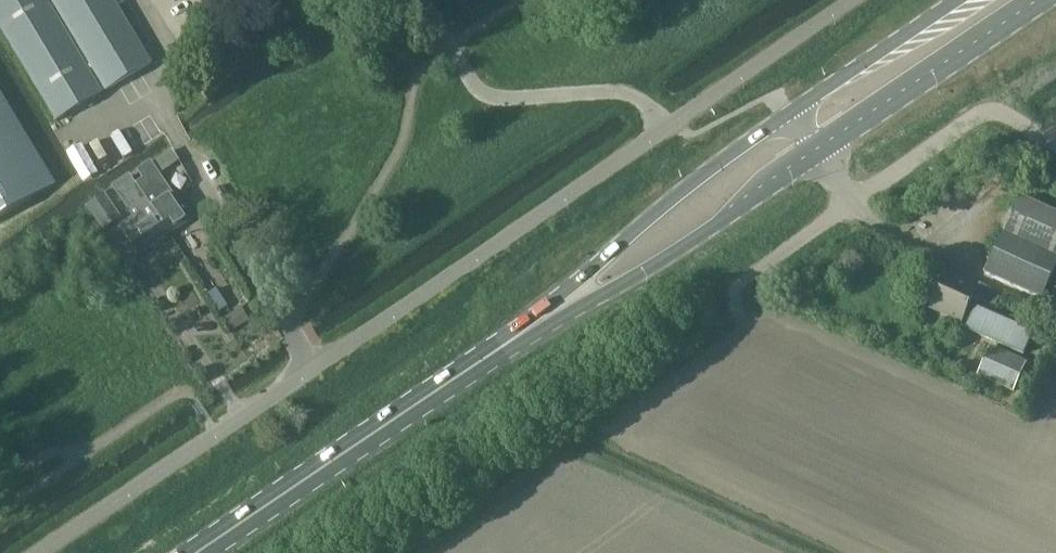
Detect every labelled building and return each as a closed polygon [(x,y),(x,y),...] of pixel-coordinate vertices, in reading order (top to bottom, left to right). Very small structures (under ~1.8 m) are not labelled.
[(56,121),(101,93),(45,0),(0,0),(0,27),(56,121)] [(112,87),(143,69),(150,64),(112,0),(51,0),(106,91),(112,87)] [(52,190),(0,103),(0,221),(52,190)] [(144,180),(136,185),(170,234),(190,220),(151,163),(138,171),(144,180)] [(113,188),(133,218),(120,227),(139,256),(170,234),(136,185),(130,176),(113,188)] [(105,194),(87,206),(104,231),(122,219),(105,194)] [(1042,301),(1055,269),(1055,214),(1019,198),(984,274),(1042,301)] [(979,286),(977,290),(943,274),(928,307),(961,323),(969,306),(974,309),(965,329),(1023,356),(1033,334),(989,314),(998,294),(979,286)] [(242,308),(223,320),(231,332),(250,321),(242,308)] [(1013,393),(1026,364),(990,347),(977,376),(1013,393)]
